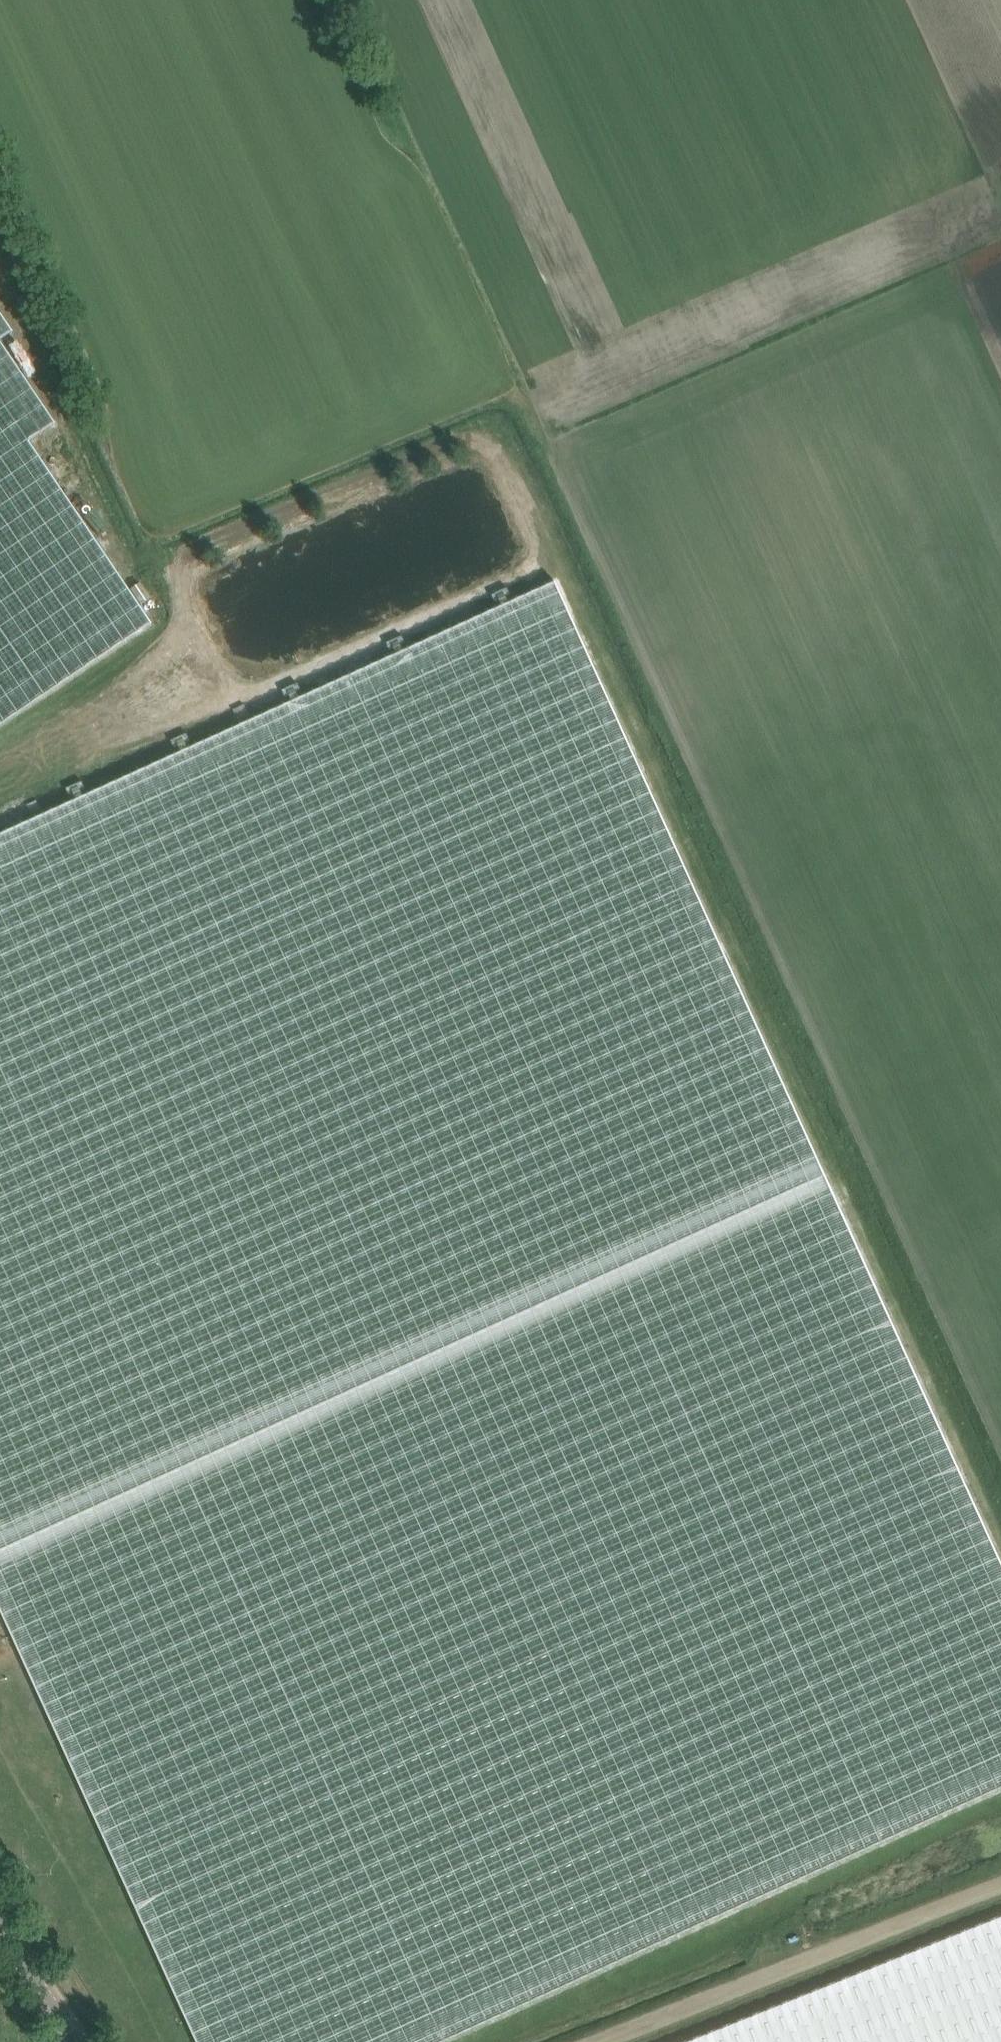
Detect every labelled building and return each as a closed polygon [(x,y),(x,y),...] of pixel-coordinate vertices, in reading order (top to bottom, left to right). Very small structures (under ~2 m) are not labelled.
[(12,332),(0,315),(0,340),(12,332)] [(151,624),(28,442),(54,424),(0,344),(0,726),(151,624)] [(1000,1788),(1000,1558),(558,583),(0,837),(0,1601),(199,2041),(442,2041),(1000,1788)] [(692,2041),(1000,2041),(1000,1920),(692,2041)]
